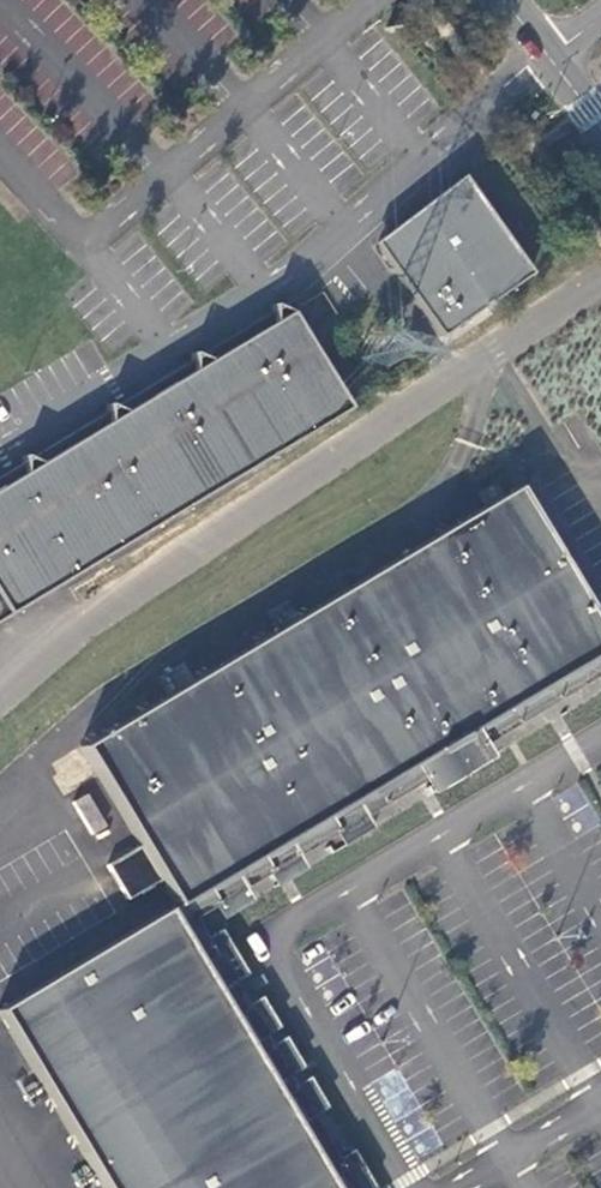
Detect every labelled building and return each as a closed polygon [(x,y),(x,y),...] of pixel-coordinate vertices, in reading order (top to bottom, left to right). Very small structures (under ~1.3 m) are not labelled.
[(525,274),(457,175),(369,242),(434,337),(525,274)] [(345,410),(287,314),(247,338),(163,388),(80,439),(4,484),(0,487),(0,618),(345,410)] [(77,746),(138,845),(106,865),(126,900),(159,880),(173,905),(600,652),(600,632),(514,487),(77,746)] [(90,833),(103,825),(84,794),(72,802),(90,833)] [(166,911),(0,1008),(0,1017),(101,1187),(334,1187),(166,911)]
